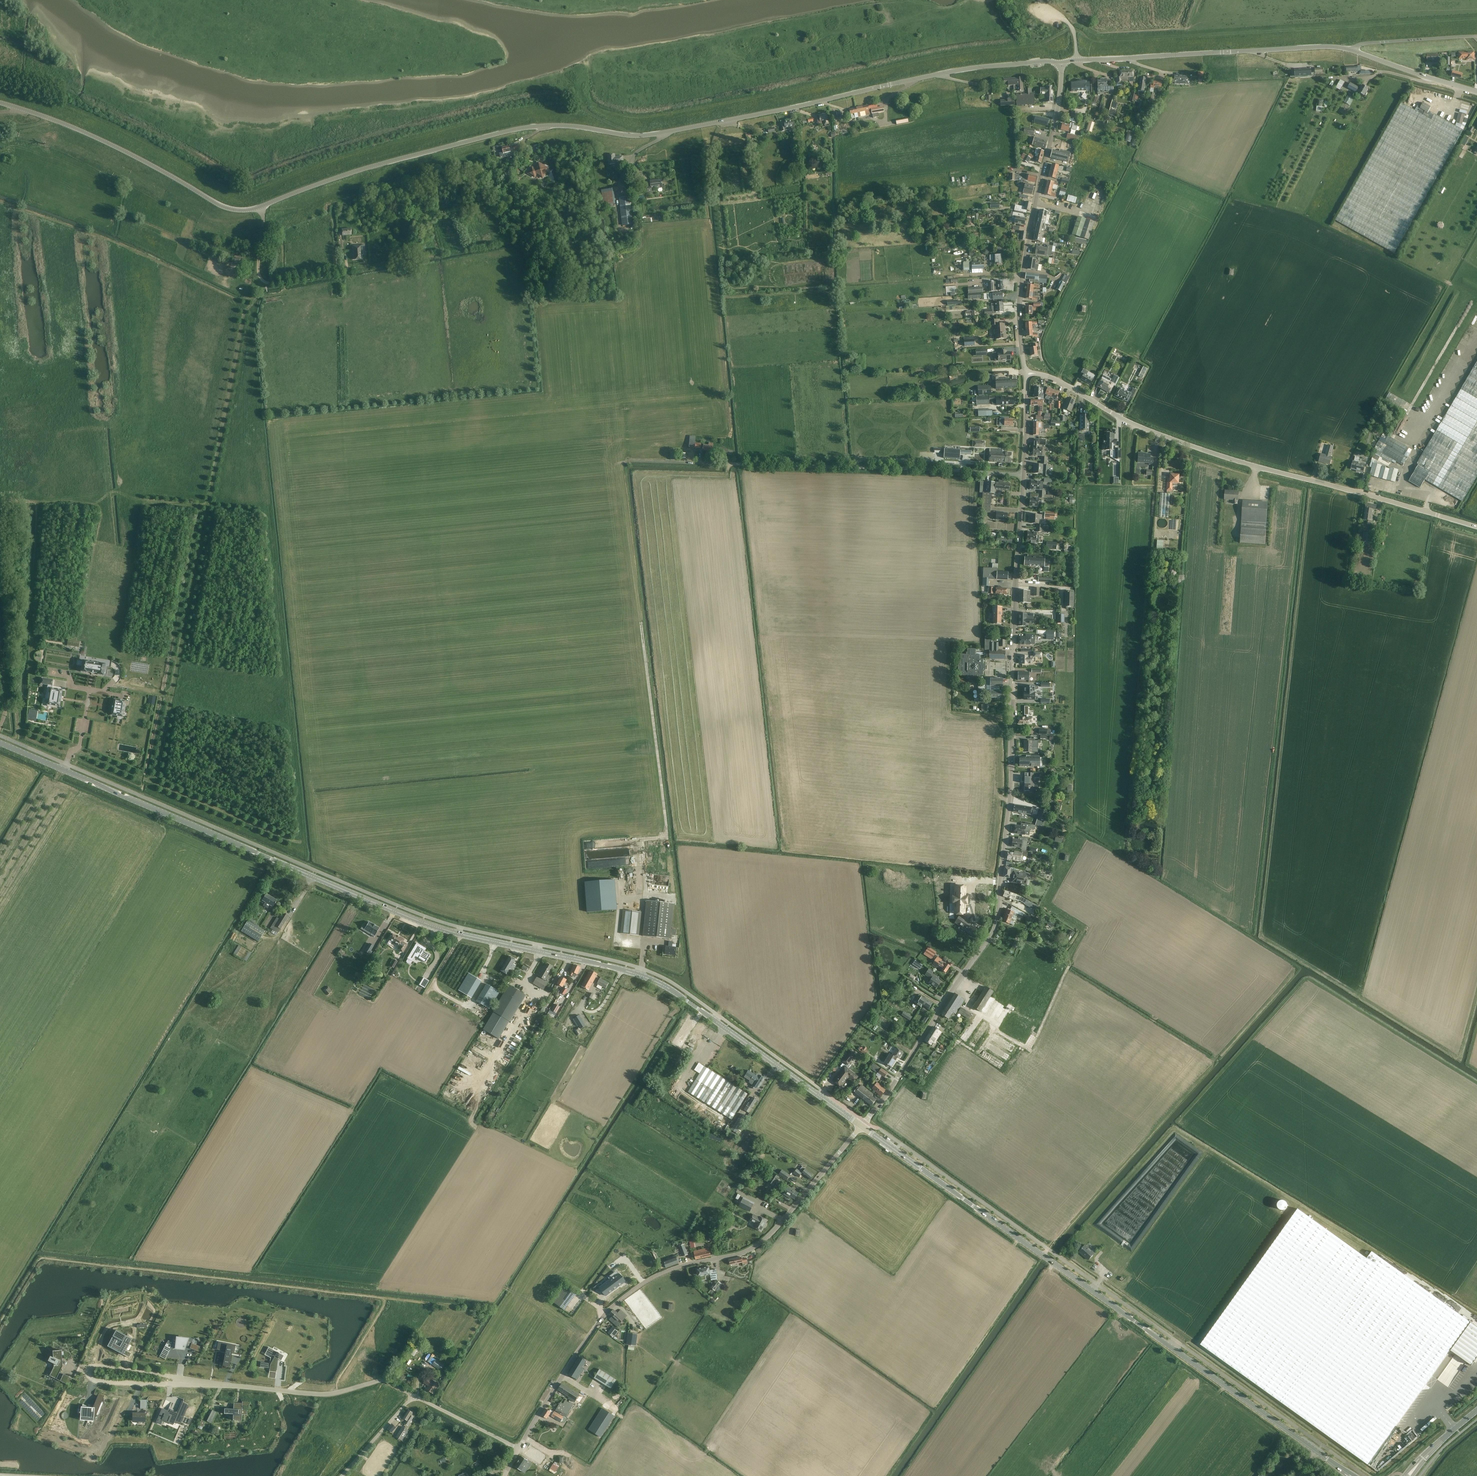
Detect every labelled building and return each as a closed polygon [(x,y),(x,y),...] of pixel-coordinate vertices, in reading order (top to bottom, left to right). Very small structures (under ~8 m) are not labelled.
[(1461,57),(1463,57),(1466,56),(1466,60),(1474,60),(1474,55),(1475,55),(1475,52),(1461,52),(1461,57)] [(1123,87),(1122,83),(1122,82),(1128,82),(1128,77),(1133,77),(1133,70),(1119,71),(1120,78),(1115,78),(1116,87),(1123,87)] [(1186,77),(1186,75),(1174,75),(1174,79),(1172,78),(1171,84),(1186,84),(1186,80),(1187,80),(1188,79),(1188,78),(1187,77),(1186,77)] [(1146,78),(1140,77),(1138,91),(1144,92),(1146,78)] [(1008,86),(1013,86),(1014,92),(1020,91),(1020,92),(1020,91),(1023,91),(1022,78),(1003,79),(1004,84),(1008,84),(1008,86)] [(1071,91),(1090,91),(1089,79),(1075,80),(1075,82),(1071,82),(1071,91)] [(1102,90),(1103,92),(1110,92),(1114,92),(1113,86),(1110,86),(1109,80),(1106,80),(1106,79),(1102,79),(1102,90)] [(1345,83),(1340,80),(1336,88),(1340,90),(1345,83)] [(1150,92),(1147,100),(1152,101),(1153,98),(1154,96),(1155,94),(1153,93),(1154,90),(1154,86),(1161,88),(1162,82),(1154,81),(1153,85),(1151,84),(1150,89),(1150,92)] [(1365,96),(1367,93),(1366,93),(1369,89),(1363,85),(1360,90),(1358,89),(1359,88),(1350,83),(1348,88),(1356,92),(1359,93),(1364,96),(1365,96)] [(1043,102),(1046,103),(1053,103),(1053,87),(1046,87),(1046,88),(1041,88),(1041,95),(1043,95),(1043,102)] [(1035,105),(1035,103),(1034,94),(1032,94),(1031,88),(1028,88),(1028,94),(1016,95),(1017,106),(1035,105)] [(1347,96),(1344,102),(1350,105),(1353,99),(1347,96)] [(1399,107),(1334,220),(1394,254),(1442,168),(1453,147),(1460,134),(1463,130),(1455,126),(1429,111),(1431,107),(1423,103),(1418,112),(1401,103),(1399,107)] [(870,114),(870,113),(868,105),(856,108),(858,117),(870,114)] [(879,117),(878,113),(884,112),(883,107),(871,109),(873,118),(879,117)] [(858,117),(856,108),(848,110),(848,111),(850,111),(850,114),(851,114),(851,116),(852,118),(858,117)] [(820,121),(823,121),(824,126),(829,125),(826,113),(819,115),(820,121)] [(1456,123),(1455,126),(1463,130),(1466,124),(1468,119),(1464,118),(1465,115),(1459,113),(1456,123)] [(1036,117),(1034,123),(1047,126),(1048,120),(1042,118),(1036,117)] [(781,126),(782,131),(789,130),(789,127),(793,126),(792,121),(784,122),(785,125),(784,125),(781,126)] [(1062,124),(1061,130),(1068,132),(1069,128),(1071,128),(1071,130),(1076,131),(1077,127),(1074,126),(1074,124),(1070,123),(1070,125),(1066,124),(1066,125),(1062,124)] [(1459,145),(1464,148),(1469,138),(1464,135),(1459,145)] [(1045,149),(1047,141),(1034,138),(1032,145),(1045,149)] [(502,148),(503,153),(499,153),(500,158),(506,156),(510,155),(509,152),(510,152),(509,146),(502,148)] [(1035,162),(1036,162),(1041,164),(1044,151),(1036,149),(1035,154),(1036,154),(1035,157),(1036,157),(1035,162)] [(1052,150),(1050,158),(1067,162),(1070,152),(1060,150),(1059,152),(1052,150)] [(616,164),(623,163),(623,156),(615,157),(615,154),(608,155),(609,165),(616,164)] [(1025,155),(1022,161),(1028,163),(1030,159),(1032,159),(1033,155),(1029,154),(1028,157),(1025,155)] [(1052,164),(1050,171),(1057,172),(1057,170),(1062,171),(1063,167),(1052,164)] [(532,168),(529,172),(528,174),(535,177),(536,174),(541,177),(543,177),(548,168),(543,165),(542,166),(540,165),(540,166),(539,166),(538,166),(537,168),(536,167),(535,169),(532,168)] [(1049,177),(1053,178),(1059,180),(1061,174),(1057,172),(1050,171),(1049,177)] [(1010,181),(1017,181),(1017,180),(1024,182),(1028,183),(1029,181),(1035,182),(1036,176),(1029,174),(1029,175),(1027,175),(1027,177),(1026,176),(1025,177),(1022,176),(1022,175),(1018,174),(1010,174),(1010,181)] [(662,188),(662,184),(661,179),(650,181),(651,185),(647,186),(647,193),(652,192),(651,189),(658,188),(658,192),(662,192),(662,188)] [(1048,181),(1046,188),(1052,189),(1053,186),(1058,187),(1058,184),(1054,183),(1054,182),(1048,181)] [(1023,192),(1027,193),(1032,195),(1034,186),(1024,183),(1023,188),(1024,188),(1023,192)] [(1044,194),(1049,196),(1050,196),(1055,197),(1056,194),(1051,193),(1052,189),(1046,188),(1044,194)] [(613,189),(601,190),(603,205),(615,204),(613,189)] [(630,196),(620,197),(622,226),(632,225),(630,196)] [(1014,211),(1021,212),(1026,213),(1027,210),(1030,211),(1031,203),(1025,202),(1024,207),(1021,206),(1015,205),(1014,211)] [(1072,206),(1066,228),(1073,230),(1072,235),(1088,240),(1098,211),(1083,206),(1083,209),(1072,206)] [(1039,210),(1037,222),(1048,225),(1050,216),(1047,215),(1047,212),(1039,210)] [(1014,223),(1019,224),(1024,225),(1025,219),(1022,218),(1023,214),(1013,213),(1012,218),(1015,219),(1014,223)] [(1037,222),(1035,228),(1043,230),(1044,225),(1048,226),(1048,225),(1037,222)] [(1017,240),(1020,240),(1025,241),(1026,232),(1021,231),(1021,234),(1018,234),(1017,240)] [(363,255),(365,255),(364,244),(351,245),(352,260),(363,259),(363,255)] [(1035,254),(1040,255),(1046,256),(1046,255),(1051,255),(1052,246),(1047,245),(1047,248),(1036,246),(1035,254)] [(993,261),(993,263),(990,263),(990,266),(993,266),(993,264),(1002,264),(1001,255),(990,255),(990,261),(993,261)] [(1027,269),(1032,270),(1034,270),(1034,269),(1037,270),(1041,271),(1042,265),(1034,264),(1035,259),(1036,257),(1030,256),(1030,258),(1029,258),(1027,269)] [(984,262),(972,263),(972,273),(982,273),(982,269),(984,269),(984,262)] [(1025,279),(1029,280),(1029,282),(1046,284),(1047,276),(1026,273),(1025,279)] [(1003,281),(994,282),(994,281),(988,282),(988,292),(994,292),(994,291),(1003,290),(1003,281)] [(1060,281),(1056,289),(1061,292),(1064,284),(1065,283),(1064,283),(1061,281),(1060,281)] [(1033,292),(1026,292),(1026,298),(1032,299),(1032,300),(1039,301),(1039,298),(1032,297),(1033,292)] [(1003,303),(995,303),(995,306),(994,306),(993,307),(993,308),(993,309),(994,310),(995,310),(996,312),(1003,312),(1003,303)] [(1025,315),(1030,315),(1032,315),(1032,310),(1037,310),(1038,307),(1040,307),(1040,303),(1034,303),(1033,307),(1025,307),(1025,315)] [(995,325),(995,329),(993,331),(993,332),(993,333),(994,334),(996,335),(996,339),(1006,339),(1006,333),(1005,333),(1004,324),(998,324),(998,320),(991,321),(991,326),(995,325)] [(1025,323),(1026,330),(1032,329),(1035,329),(1035,325),(1037,325),(1037,322),(1032,322),(1032,323),(1025,323)] [(1000,353),(995,353),(995,361),(1010,360),(1010,359),(1011,359),(1010,355),(1009,352),(1007,352),(1007,351),(1000,351),(1000,353)] [(1465,497),(1476,477),(1476,362),(1417,464),(1418,465),(1409,481),(1420,488),(1425,480),(1462,502),(1465,497)] [(1083,375),(1081,379),(1090,384),(1092,380),(1093,379),(1095,376),(1088,372),(1086,375),(1084,374),(1083,375)] [(1101,378),(1097,386),(1110,393),(1114,384),(1110,382),(1111,379),(1103,375),(1102,378),(1101,378)] [(998,376),(992,376),(993,385),(996,385),(997,389),(1017,388),(1016,380),(1009,380),(1008,378),(998,379),(998,376)] [(978,386),(978,395),(991,395),(991,386),(978,386)] [(1034,397),(1039,398),(1041,398),(1041,396),(1044,396),(1044,389),(1041,388),(1035,388),(1035,393),(1034,393),(1034,397)] [(1045,394),(1046,395),(1045,398),(1047,399),(1049,400),(1050,400),(1051,397),(1053,390),(1048,388),(1045,394)] [(1119,388),(1115,395),(1127,401),(1129,396),(1133,398),(1136,390),(1133,389),(1130,394),(1119,388)] [(1059,393),(1053,390),(1051,397),(1057,399),(1059,393)] [(1403,410),(1407,403),(1390,392),(1386,399),(1403,410)] [(989,396),(976,397),(976,406),(989,405),(989,401),(992,400),(996,400),(996,405),(996,406),(1002,405),(1005,405),(1009,405),(1014,405),(1013,398),(1005,398),(1005,397),(1000,397),(996,397),(989,397),(989,396)] [(1063,409),(1071,412),(1075,401),(1068,398),(1063,409)] [(1041,400),(1036,400),(1031,400),(1031,405),(1040,406),(1040,408),(1043,408),(1043,400),(1041,400)] [(1089,431),(1089,415),(1084,414),(1084,415),(1080,415),(1080,430),(1080,431),(1089,431)] [(1104,440),(1103,444),(1106,444),(1106,450),(1110,450),(1110,451),(1115,451),(1115,446),(1116,446),(1117,439),(1114,439),(1114,434),(1111,434),(1110,433),(1109,432),(1108,432),(1107,433),(1107,440),(1104,440)] [(1372,464),(1371,468),(1373,468),(1371,477),(1396,483),(1396,482),(1399,471),(1392,469),(1392,471),(1383,468),(1384,468),(1382,468),(1383,465),(1390,468),(1394,460),(1404,466),(1413,451),(1385,434),(1375,450),(1378,451),(1373,459),(1372,464)] [(711,452),(712,447),(713,445),(708,443),(708,446),(701,444),(695,444),(695,436),(690,436),(689,447),(700,448),(700,449),(711,452)] [(1033,455),(1038,456),(1042,456),(1042,448),(1039,448),(1039,445),(1045,445),(1045,440),(1034,439),(1033,455)] [(1321,455),(1320,457),(1319,462),(1329,465),(1331,458),(1334,447),(1328,446),(1325,456),(1321,455)] [(733,450),(721,447),(719,452),(731,455),(733,450)] [(945,449),(944,453),(944,458),(960,459),(960,450),(945,449)] [(990,461),(1011,462),(1011,453),(1002,453),(1002,450),(990,449),(990,461)] [(1138,453),(1138,458),(1137,462),(1149,463),(1149,465),(1153,465),(1153,458),(1150,457),(1150,454),(1143,454),(1143,453),(1138,453)] [(1353,464),(1351,469),(1360,471),(1360,472),(1363,473),(1364,468),(1365,465),(1358,463),(1359,457),(1355,456),(1354,462),(1353,462),(1353,464)] [(1043,465),(1040,465),(1035,464),(1034,473),(1043,474),(1043,465)] [(1167,479),(1167,484),(1167,490),(1172,491),(1172,486),(1176,486),(1178,485),(1178,483),(1178,475),(1170,475),(1170,479),(1167,479)] [(984,482),(983,487),(982,504),(991,505),(991,493),(995,494),(995,490),(1009,491),(1010,484),(1002,484),(1002,481),(999,481),(999,483),(984,482)] [(1040,482),(1036,482),(1031,481),(1030,489),(1040,490),(1040,482)] [(1225,491),(1225,496),(1225,499),(1233,500),(1233,504),(1237,504),(1237,500),(1238,500),(1239,492),(1231,491),(1231,492),(1226,491),(1225,491)] [(1168,518),(1170,494),(1160,493),(1159,518),(1168,518)] [(1039,499),(1035,499),(1030,498),(1029,506),(1041,507),(1042,501),(1038,501),(1039,499)] [(1243,501),(1242,521),(1241,528),(1240,543),(1265,545),(1267,522),(1266,522),(1268,502),(1243,501)] [(1366,503),(1365,508),(1367,508),(1364,520),(1371,521),(1374,509),(1376,510),(1377,505),(1366,503)] [(990,513),(991,505),(982,504),(981,512),(990,513)] [(996,520),(1007,521),(1007,513),(1001,513),(1001,512),(996,512),(996,520)] [(1031,523),(1036,524),(1039,524),(1039,517),(1041,517),(1042,515),(1031,514),(1031,523)] [(1361,544),(1371,546),(1372,533),(1363,531),(1361,544)] [(995,542),(1006,543),(1011,543),(1012,538),(998,537),(998,533),(989,532),(989,536),(991,536),(991,539),(995,540),(995,542)] [(1028,532),(1027,540),(1031,540),(1031,543),(1038,543),(1038,536),(1036,536),(1036,533),(1028,532)] [(1024,565),(1029,566),(1044,567),(1045,556),(1029,555),(1029,557),(1025,557),(1024,565)] [(983,586),(988,586),(989,586),(989,578),(997,579),(1007,580),(1008,572),(997,572),(998,569),(984,568),(983,586)] [(1030,599),(1030,595),(1030,591),(1020,590),(1020,603),(1031,603),(1031,599),(1030,599)] [(1073,607),(1073,593),(1068,592),(1067,592),(1065,592),(1065,606),(1073,607)] [(1002,607),(997,607),(993,607),(993,624),(996,624),(1001,624),(1001,616),(1002,607)] [(1036,630),(1036,632),(1046,633),(1046,636),(1046,639),(1054,640),(1054,637),(1055,637),(1056,632),(1054,632),(1054,631),(1046,630),(1047,631),(1036,630)] [(1020,644),(1025,645),(1034,645),(1035,634),(1026,634),(1026,637),(1020,637),(1020,644)] [(68,639),(67,646),(79,647),(80,641),(68,639)] [(997,641),(1001,641),(1001,639),(997,639),(985,639),(985,650),(989,650),(989,659),(1005,659),(1005,651),(1002,651),(1002,650),(999,650),(999,642),(997,642),(997,641)] [(969,681),(970,681),(975,681),(975,679),(977,679),(977,675),(982,675),(983,675),(983,674),(982,674),(982,672),(983,672),(983,671),(984,671),(985,671),(985,665),(984,664),(983,664),(983,660),(983,659),(979,659),(979,657),(980,656),(979,655),(975,655),(975,649),(967,649),(967,652),(966,652),(966,657),(967,657),(967,659),(961,659),(961,662),(958,662),(958,671),(959,671),(959,675),(967,675),(967,678),(969,679),(969,681)] [(1028,656),(1021,656),(1021,664),(1028,664),(1033,664),(1033,663),(1034,663),(1035,662),(1035,661),(1035,657),(1041,657),(1041,653),(1034,653),(1034,657),(1028,657),(1028,656)] [(104,676),(105,667),(106,664),(100,663),(99,664),(97,664),(97,662),(92,661),(91,663),(89,662),(89,661),(83,660),(83,662),(77,661),(77,665),(82,666),(81,672),(87,673),(87,672),(91,673),(94,674),(94,673),(98,674),(98,675),(104,676)] [(144,665),(139,664),(137,670),(148,673),(150,665),(144,664),(144,665)] [(1018,680),(1023,680),(1029,680),(1029,672),(1023,672),(1018,672),(1018,680)] [(52,688),(53,680),(42,678),(41,684),(50,686),(49,693),(47,693),(46,699),(48,699),(47,705),(48,705),(48,706),(52,707),(52,705),(59,707),(60,701),(61,701),(61,699),(61,698),(62,696),(61,696),(62,690),(52,688)] [(1003,686),(1003,680),(1003,679),(1002,679),(991,679),(990,679),(990,680),(986,680),(986,684),(983,684),(983,686),(978,685),(978,689),(988,689),(988,690),(990,690),(990,691),(999,691),(1000,686),(1002,686),(1003,686)] [(978,689),(978,702),(987,702),(987,699),(982,699),(982,694),(986,694),(987,692),(990,692),(990,698),(997,698),(1002,698),(1003,691),(999,691),(990,691),(990,690),(988,690),(988,689),(978,689)] [(124,707),(125,701),(114,699),(113,705),(112,705),(112,709),(111,715),(117,716),(117,718),(122,718),(122,717),(123,711),(124,711),(125,707),(124,707)] [(38,711),(29,710),(29,711),(34,712),(32,721),(36,722),(38,711)] [(1036,745),(1036,741),(1032,741),(1024,741),(1024,752),(1032,752),(1032,745),(1036,745)] [(1019,766),(1038,766),(1038,768),(1042,768),(1042,757),(1039,757),(1039,755),(1031,755),(1031,757),(1027,757),(1027,758),(1019,758),(1019,766)] [(1029,792),(1034,793),(1034,791),(1038,791),(1038,785),(1034,785),(1034,778),(1039,778),(1039,773),(1030,773),(1030,777),(1022,777),(1021,782),(1026,782),(1026,784),(1025,784),(1025,791),(1029,791),(1029,792)] [(1037,819),(1044,821),(1047,811),(1041,809),(1037,819)] [(1014,833),(1019,834),(1025,835),(1025,831),(1030,831),(1030,829),(1035,830),(1035,825),(1023,824),(1023,827),(1015,825),(1014,833)] [(1012,847),(1021,848),(1025,848),(1026,838),(1020,837),(1020,840),(1013,839),(1012,847)] [(1022,855),(1024,856),(1027,856),(1027,853),(1022,852),(1014,851),(1014,853),(1007,852),(1007,859),(1021,860),(1022,855)] [(1064,854),(1062,862),(1068,863),(1070,855),(1064,854)] [(1012,882),(1014,882),(1015,883),(1016,882),(1020,883),(1021,883),(1026,883),(1027,878),(1028,879),(1029,874),(1018,872),(1018,871),(1011,869),(1011,868),(1005,867),(1004,877),(1010,878),(1010,875),(1013,875),(1012,881),(1012,882)] [(615,880),(585,882),(587,912),(617,910),(615,880)] [(957,903),(957,913),(965,913),(965,902),(966,902),(966,894),(965,894),(965,885),(956,885),(956,894),(954,895),(954,897),(954,902),(956,902),(956,903),(957,903)] [(1005,891),(1003,896),(1014,900),(1015,900),(1016,895),(1010,892),(1005,891)] [(266,894),(263,898),(262,900),(265,902),(263,906),(268,908),(270,905),(273,907),(277,900),(266,894)] [(1016,895),(1015,900),(1019,901),(1020,901),(1025,904),(1029,906),(1028,907),(1033,910),(1036,911),(1038,908),(1038,907),(1036,906),(1031,903),(1027,900),(1021,897),(1016,895)] [(643,936),(645,936),(670,939),(674,904),(664,903),(646,901),(646,903),(643,936)] [(1007,923),(1012,925),(1014,921),(1011,920),(1012,918),(1015,920),(1018,914),(1022,916),(1024,913),(1012,906),(1010,911),(1007,910),(1003,921),(1007,923)] [(623,910),(621,929),(621,933),(639,936),(641,912),(623,910)] [(277,917),(273,924),(275,926),(274,927),(273,926),(271,929),(273,929),(272,930),(278,933),(281,929),(288,916),(283,913),(279,919),(277,917)] [(972,923),(960,915),(955,922),(962,927),(962,928),(968,932),(967,933),(976,938),(981,932),(970,925),(972,923)] [(247,921),(241,931),(259,942),(265,931),(247,921)] [(363,925),(361,929),(364,930),(365,929),(372,933),(371,935),(374,937),(379,928),(369,922),(366,927),(363,925)] [(397,950),(402,953),(407,945),(402,942),(403,940),(396,935),(396,936),(392,934),(391,936),(391,935),(389,938),(390,938),(389,939),(392,942),(391,943),(399,947),(397,950)] [(673,942),(669,942),(668,947),(666,947),(665,954),(675,955),(676,948),(672,947),(673,942)] [(369,943),(364,952),(369,954),(374,946),(369,943)] [(416,943),(407,958),(412,962),(415,956),(425,963),(430,955),(420,949),(421,948),(419,948),(421,945),(416,943)] [(928,947),(925,952),(932,957),(936,952),(928,947)] [(346,956),(344,954),(340,948),(336,951),(340,957),(342,959),(346,956)] [(510,956),(507,961),(501,970),(510,975),(515,966),(514,966),(514,965),(513,964),(516,960),(510,956)] [(941,960),(937,957),(931,965),(937,968),(937,967),(946,973),(950,966),(946,964),(945,965),(940,961),(941,960)] [(915,960),(912,964),(920,969),(923,965),(915,960)] [(541,969),(538,973),(537,975),(538,976),(533,983),(544,990),(548,983),(544,981),(544,980),(545,980),(552,967),(547,964),(543,970),(541,969)] [(577,974),(578,972),(581,968),(575,965),(572,972),(571,972),(570,975),(572,976),(575,977),(577,974)] [(939,978),(932,974),(934,972),(929,969),(925,975),(930,978),(931,979),(929,982),(937,988),(941,982),(938,980),(939,978)] [(588,975),(581,986),(589,990),(593,982),(597,975),(598,974),(591,970),(588,975)] [(469,973),(459,990),(472,998),(482,981),(469,973)] [(562,987),(564,984),(567,980),(561,977),(557,984),(562,987)] [(423,978),(419,984),(425,987),(428,980),(423,978)] [(600,978),(597,983),(597,984),(606,988),(609,983),(600,978)] [(328,986),(324,989),(323,990),(327,995),(332,992),(334,990),(330,984),(328,986)] [(490,1009),(500,992),(486,984),(476,1001),(490,1009)] [(499,1040),(510,1022),(526,996),(509,985),(493,1012),(494,1012),(483,1030),(499,1040)] [(973,1007),(977,1009),(980,1012),(993,992),(986,987),(973,1007)] [(912,1002),(917,995),(913,992),(909,999),(912,1002)] [(941,1014),(945,1017),(948,1019),(953,1012),(956,1013),(965,1000),(954,993),(941,1014)] [(917,1004),(921,1007),(922,1005),(925,1001),(923,1000),(923,999),(924,998),(919,995),(915,1001),(918,1002),(917,1004)] [(925,1001),(922,1005),(929,1009),(932,1003),(924,998),(923,999),(923,1000),(925,1001)] [(555,1015),(560,1007),(555,1004),(550,1012),(555,1015)] [(961,1008),(958,1013),(968,1019),(970,1016),(971,1017),(972,1015),(961,1008)] [(904,1011),(901,1015),(910,1021),(912,1017),(904,1011)] [(580,1015),(574,1018),(580,1029),(586,1026),(580,1015)] [(924,1041),(928,1044),(930,1045),(932,1042),(934,1043),(941,1032),(933,1027),(924,1041)] [(886,1041),(880,1051),(886,1055),(893,1044),(886,1041)] [(888,1065),(887,1065),(888,1065),(891,1067),(896,1060),(893,1059),(894,1057),(897,1058),(898,1057),(899,1058),(903,1052),(897,1048),(893,1053),(892,1053),(891,1054),(890,1054),(885,1062),(888,1065)] [(850,1051),(842,1062),(847,1066),(855,1055),(850,1051)] [(1001,1068),(1004,1063),(983,1051),(981,1057),(1001,1068)] [(874,1063),(870,1068),(877,1073),(880,1068),(874,1063)] [(704,1066),(688,1092),(731,1119),(748,1094),(704,1066)] [(854,1081),(857,1077),(858,1077),(844,1066),(833,1081),(840,1086),(848,1076),(854,1081)] [(887,1073),(881,1068),(878,1073),(884,1077),(887,1073)] [(744,1077),(750,1081),(749,1081),(750,1084),(753,1085),(751,1088),(755,1090),(756,1087),(757,1088),(764,1078),(759,1075),(758,1077),(748,1071),(744,1077)] [(886,1090),(882,1087),(877,1083),(872,1089),(881,1096),(886,1090)] [(861,1085),(855,1093),(871,1106),(876,1100),(871,1096),(873,1094),(861,1085)] [(757,1100),(753,1097),(749,1095),(741,1108),(748,1113),(751,1109),(757,1100)] [(741,1114),(731,1130),(736,1133),(746,1117),(741,1114)] [(1145,1175),(1112,1219),(1124,1228),(1124,1230),(1132,1235),(1131,1236),(1135,1239),(1136,1240),(1130,1241),(1117,1232),(1111,1234),(1110,1229),(1103,1231),(1132,1252),(1143,1238),(1142,1234),(1143,1233),(1138,1229),(1177,1176),(1188,1173),(1201,1154),(1175,1135),(1157,1159),(1157,1160),(1158,1163),(1146,1179),(1145,1175)] [(813,1175),(805,1169),(802,1167),(799,1171),(797,1169),(794,1173),(795,1174),(799,1177),(802,1173),(809,1179),(813,1175)] [(782,1170),(781,1171),(779,1174),(787,1179),(790,1175),(782,1170)] [(773,1173),(768,1182),(774,1185),(776,1182),(777,1182),(780,1178),(778,1178),(779,1177),(773,1173)] [(788,1187),(788,1188),(785,1186),(783,1189),(786,1191),(784,1194),(786,1195),(790,1198),(791,1197),(795,1199),(798,1194),(788,1187)] [(743,1198),(739,1206),(750,1212),(754,1204),(743,1198)] [(1288,1209),(1288,1199),(1279,1199),(1278,1209),(1288,1209)] [(1201,1344),(1367,1464),(1449,1350),(1471,1365),(1476,1358),(1476,1327),(1372,1251),(1367,1258),(1298,1209),(1201,1344)] [(753,1214),(750,1221),(755,1224),(753,1227),(762,1232),(764,1227),(765,1227),(766,1223),(768,1220),(759,1216),(753,1214)] [(683,1242),(678,1244),(683,1256),(688,1254),(683,1242)] [(1085,1245),(1079,1252),(1089,1260),(1095,1253),(1085,1245)] [(694,1252),(694,1254),(695,1259),(711,1256),(709,1248),(694,1252)] [(664,1262),(664,1263),(663,1264),(664,1267),(665,1267),(666,1267),(666,1268),(678,1263),(675,1255),(667,1259),(667,1261),(664,1262)] [(729,1260),(730,1264),(730,1265),(742,1262),(743,1264),(748,1263),(747,1258),(742,1259),(741,1257),(729,1260)] [(711,1288),(716,1291),(717,1292),(715,1295),(717,1297),(719,1293),(721,1290),(720,1289),(723,1285),(721,1283),(717,1280),(716,1281),(716,1280),(718,1280),(716,1269),(712,1270),(710,1270),(710,1269),(705,1269),(704,1267),(701,1268),(701,1269),(697,1270),(698,1277),(699,1277),(700,1281),(706,1280),(705,1276),(710,1275),(712,1286),(711,1288)] [(606,1296),(625,1282),(619,1274),(612,1280),(611,1279),(599,1287),(606,1296)] [(564,1310),(576,1294),(564,1285),(552,1301),(564,1310)] [(131,1306),(111,1310),(113,1319),(133,1316),(131,1306)] [(613,1323),(616,1320),(619,1323),(626,1315),(621,1310),(617,1313),(613,1310),(609,1314),(612,1317),(609,1319),(613,1323)] [(586,1318),(582,1325),(590,1330),(594,1323),(586,1318)] [(572,1326),(565,1336),(575,1343),(582,1332),(572,1326)] [(614,1337),(618,1331),(613,1327),(608,1333),(614,1337)] [(115,1333),(109,1347),(124,1354),(131,1339),(123,1336),(115,1333)] [(628,1333),(626,1345),(636,1346),(638,1334),(628,1333)] [(166,1344),(160,1356),(165,1359),(172,1348),(184,1349),(188,1339),(176,1338),(176,1339),(175,1345),(166,1344)] [(218,1342),(217,1350),(225,1351),(222,1366),(229,1366),(232,1353),(234,1353),(235,1345),(218,1342)] [(200,1346),(192,1343),(190,1348),(198,1351),(200,1346)] [(269,1368),(269,1371),(276,1372),(278,1359),(281,1361),(284,1355),(268,1347),(266,1352),(271,1355),(271,1358),(270,1358),(269,1363),(261,1362),(260,1367),(269,1368)] [(56,1379),(62,1368),(63,1366),(63,1365),(64,1361),(62,1360),(62,1355),(64,1355),(64,1351),(62,1352),(61,1350),(53,1351),(53,1357),(50,1356),(48,1361),(53,1364),(54,1367),(49,1376),(56,1379)] [(586,1361),(579,1357),(568,1374),(577,1380),(584,1369),(582,1368),(586,1361)] [(436,1360),(433,1365),(432,1365),(441,1371),(442,1369),(443,1370),(445,1366),(444,1366),(444,1365),(436,1360)] [(434,1378),(438,1372),(433,1369),(429,1375),(434,1378)] [(599,1369),(594,1378),(585,1373),(580,1381),(597,1392),(603,1384),(611,1389),(617,1380),(599,1369)] [(68,1385),(72,1378),(63,1374),(60,1381),(68,1385)] [(432,1381),(427,1378),(424,1382),(430,1386),(428,1390),(433,1394),(439,1384),(433,1380),(432,1381)] [(568,1398),(572,1401),(574,1402),(579,1395),(566,1387),(562,1384),(558,1390),(569,1397),(568,1398)] [(556,1410),(566,1417),(573,1406),(576,1408),(582,1399),(578,1396),(573,1404),(570,1402),(570,1403),(565,1400),(563,1404),(561,1403),(556,1410)] [(587,1430),(603,1405),(590,1396),(574,1421),(587,1430)] [(228,1409),(228,1414),(233,1414),(233,1420),(241,1421),(242,1415),(243,1415),(247,1415),(247,1410),(243,1410),(244,1407),(248,1407),(251,1402),(243,1402),(241,1398),(240,1398),(242,1402),(242,1403),(242,1406),(234,1406),(234,1403),(234,1401),(236,1397),(234,1401),(233,1409),(228,1409)] [(63,1405),(58,1416),(64,1419),(62,1423),(71,1427),(73,1422),(82,1426),(88,1414),(93,1416),(98,1406),(88,1401),(83,1412),(78,1410),(76,1415),(69,1412),(71,1409),(63,1405)] [(162,1408),(156,1423),(160,1425),(162,1420),(179,1427),(190,1404),(183,1401),(177,1414),(162,1408)] [(549,1415),(561,1422),(563,1417),(554,1411),(554,1412),(550,1410),(549,1411),(546,1408),(541,1415),(547,1419),(549,1415)] [(589,1429),(601,1438),(615,1416),(602,1408),(589,1429)] [(407,1420),(405,1423),(408,1426),(414,1417),(411,1415),(413,1412),(408,1409),(403,1418),(407,1420)] [(212,1410),(207,1421),(211,1423),(217,1412),(212,1410)] [(133,1413),(133,1421),(139,1421),(138,1423),(144,1423),(144,1421),(144,1413),(133,1413)] [(1429,1425),(1437,1417),(1433,1413),(1425,1421),(1429,1425)] [(391,1433),(396,1427),(392,1423),(387,1429),(391,1433)] [(396,1437),(403,1441),(409,1431),(402,1427),(396,1437)] [(525,1454),(534,1460),(537,1461),(540,1457),(537,1455),(537,1456),(528,1450),(525,1454)] [(517,1463),(515,1467),(521,1471),(525,1465),(527,1467),(529,1468),(532,1463),(528,1461),(528,1460),(522,1456),(520,1459),(519,1459),(517,1463)]
